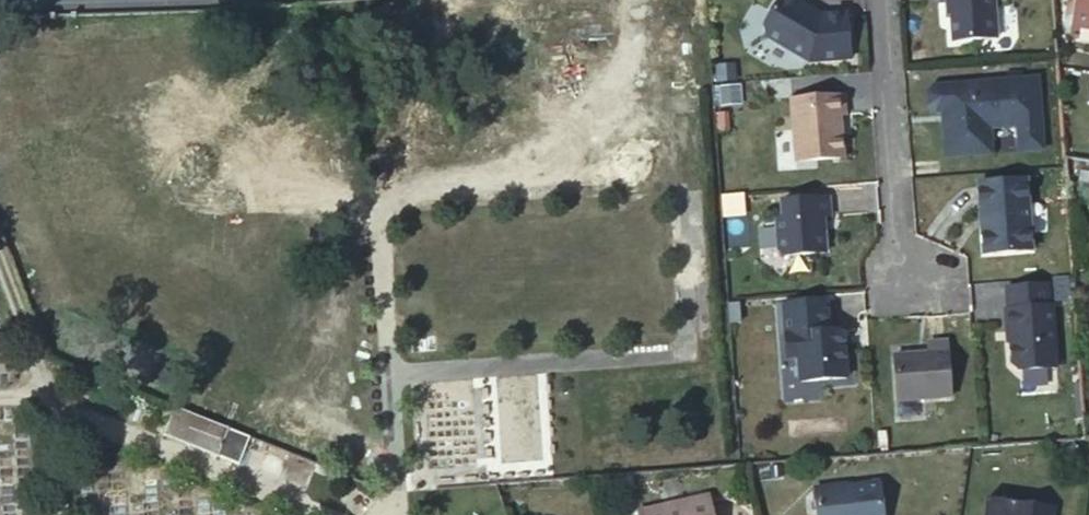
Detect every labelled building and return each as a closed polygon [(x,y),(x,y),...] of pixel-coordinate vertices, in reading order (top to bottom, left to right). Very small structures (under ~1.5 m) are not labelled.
[(851,56),(847,11),(820,13),(811,7),(809,10),(800,4),(802,2),(799,0),(777,0),(763,23),(765,31),(810,59),(851,56)] [(950,11),(952,11),(954,39),(998,36),(995,0),(949,0),(950,11)] [(1081,22),(1088,23),(1088,0),(1077,0),(1072,28),(1080,30),(1081,22)] [(1009,78),(1023,77),(1022,68),(1008,69),(1009,78)] [(1044,148),(1039,76),(1023,77),(1009,78),(940,83),(933,83),(927,90),(929,104),(935,109),(942,109),(946,155),(993,152),(991,126),(1018,124),(1020,150),(1044,148)] [(816,158),(843,156),(839,114),(845,113),(843,94),(791,98),(794,128),(796,159),(816,158)] [(980,182),(985,253),(1033,249),(1028,178),(980,182)] [(724,195),(726,215),(746,213),(744,193),(724,195)] [(785,255),(825,252),(822,216),(829,215),(828,197),(782,200),(783,217),(776,218),(778,249),(785,255)] [(1020,369),(1057,367),(1053,305),(1050,305),(1048,283),(1008,286),(1009,308),(1007,308),(1008,330),(1011,330),(1013,362),(1020,369)] [(826,301),(783,304),(787,358),(798,357),(800,382),(846,378),(843,331),(829,332),(826,301)] [(894,356),(897,401),(950,397),(946,341),(927,343),(928,353),(894,356)] [(228,427),(173,404),(162,431),(217,453),(228,427)] [(873,484),(834,488),(834,485),(808,487),(810,514),(876,514),(873,484)] [(708,485),(639,501),(642,514),(714,514),(708,485)] [(1012,498),(993,496),(991,514),(1010,514),(1012,498)] [(1055,503),(1012,498),(1010,514),(1053,514),(1055,503)]
